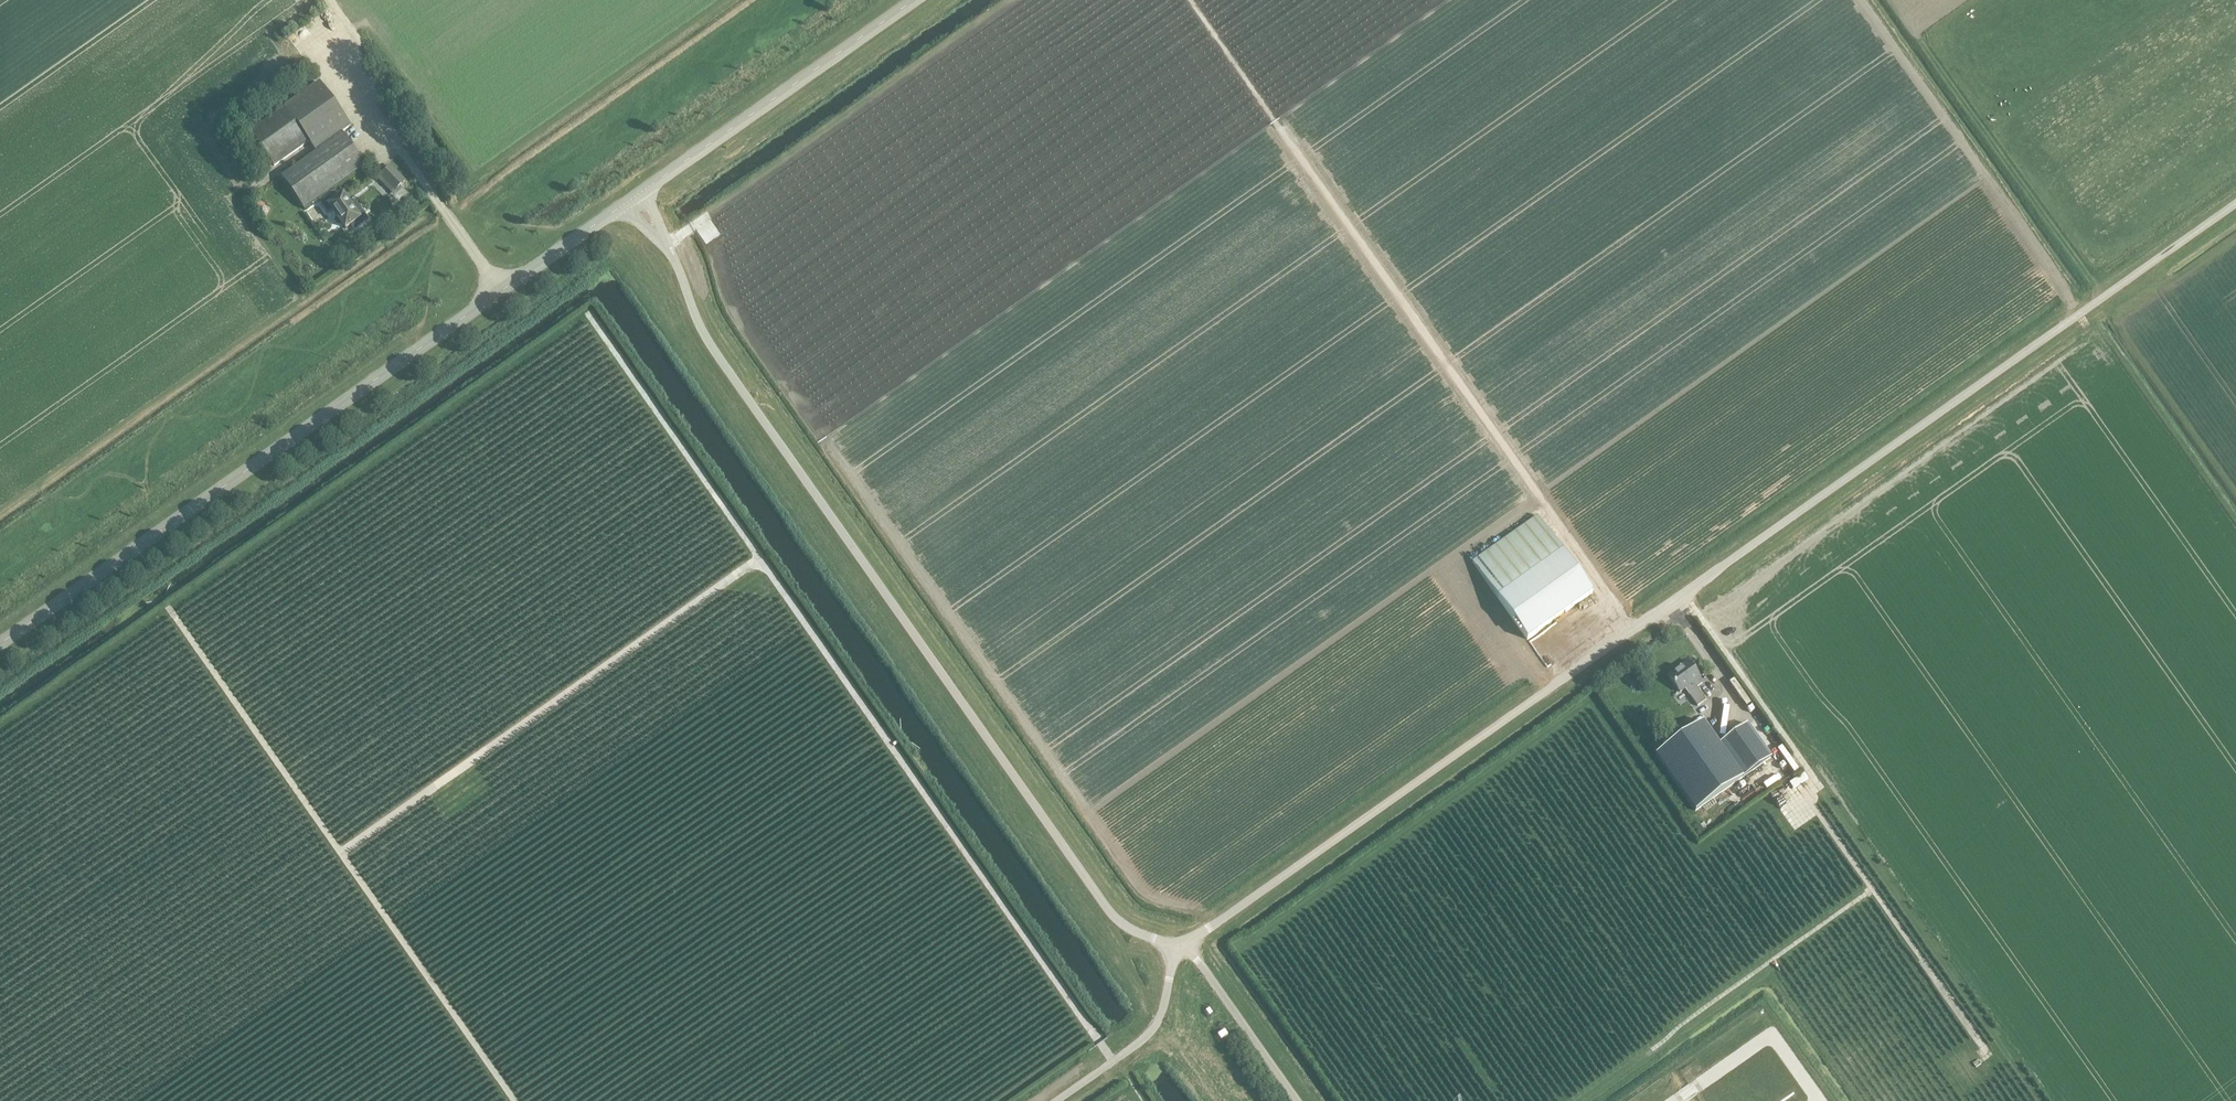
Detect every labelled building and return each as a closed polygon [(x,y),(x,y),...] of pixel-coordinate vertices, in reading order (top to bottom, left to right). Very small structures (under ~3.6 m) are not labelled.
[(296,31),(299,36),(308,30),(305,25),(296,31)] [(305,209),(365,166),(342,133),(351,127),(320,83),(250,132),(275,165),(309,141),(317,152),(282,176),(305,209)] [(355,139),(364,133),(361,129),(352,135),(355,139)] [(368,186),(376,181),(367,167),(359,172),(368,186)] [(378,179),(379,179),(381,177),(395,191),(405,182),(390,167),(378,179)] [(333,210),(346,229),(360,219),(344,195),(336,201),(332,195),(321,203),(328,213),(333,210)] [(251,207),(261,211),(265,203),(255,199),(251,207)] [(315,222),(323,237),(337,231),(330,216),(315,222)] [(1472,562),(1527,640),(1592,593),(1537,516),(1472,562)] [(1680,692),(1682,691),(1685,689),(1698,706),(1706,700),(1697,688),(1702,684),(1699,679),(1700,678),(1688,661),(1668,676),(1680,692)] [(1747,725),(1720,744),(1719,745),(1702,723),(1656,756),(1695,811),(1770,758),(1747,725)] [(1227,1034),(1227,1033),(1225,1030),(1218,1035),(1221,1040),(1228,1035),(1227,1034)]
